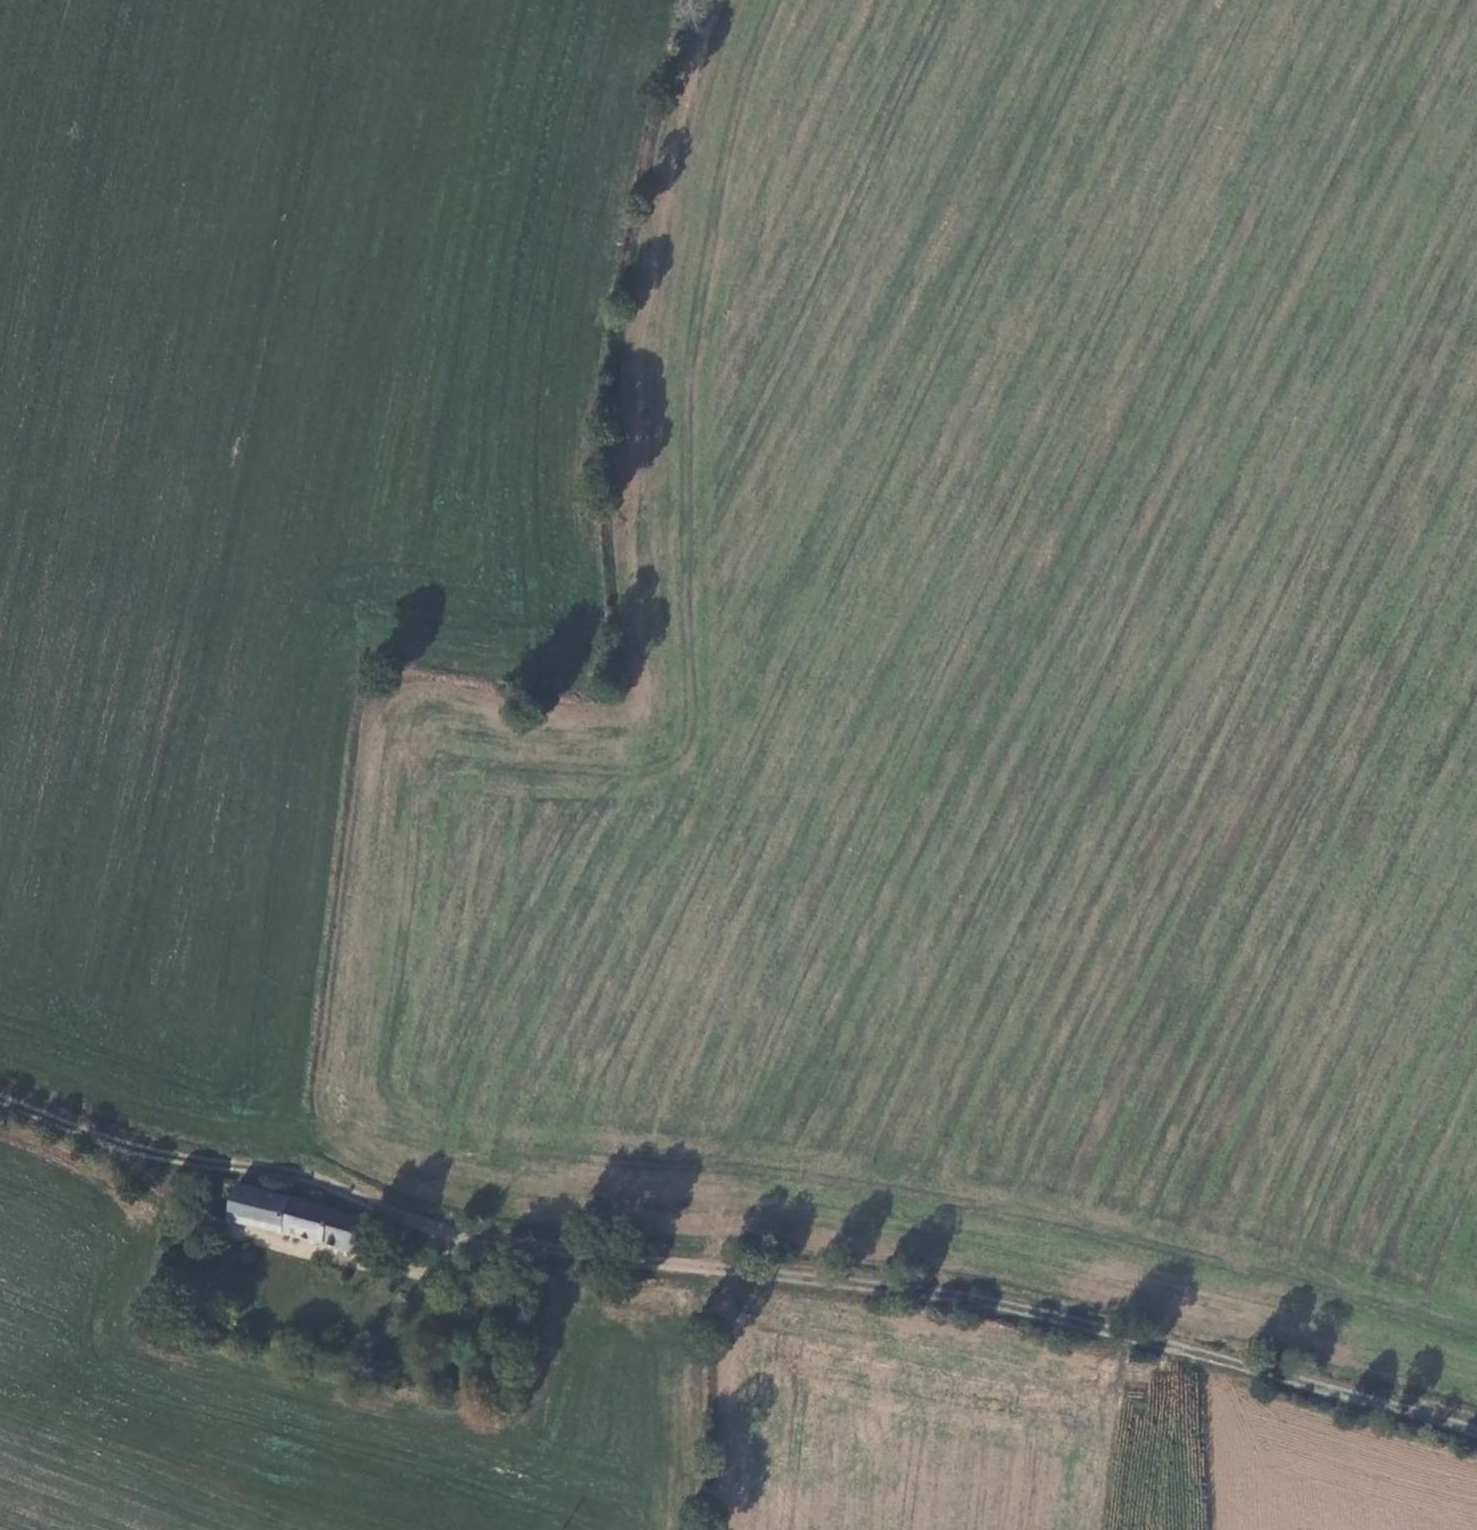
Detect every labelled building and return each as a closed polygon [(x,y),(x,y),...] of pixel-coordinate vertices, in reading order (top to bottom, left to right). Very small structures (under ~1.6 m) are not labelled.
[(356,1254),(366,1219),(239,1185),(230,1220),(356,1254)]
